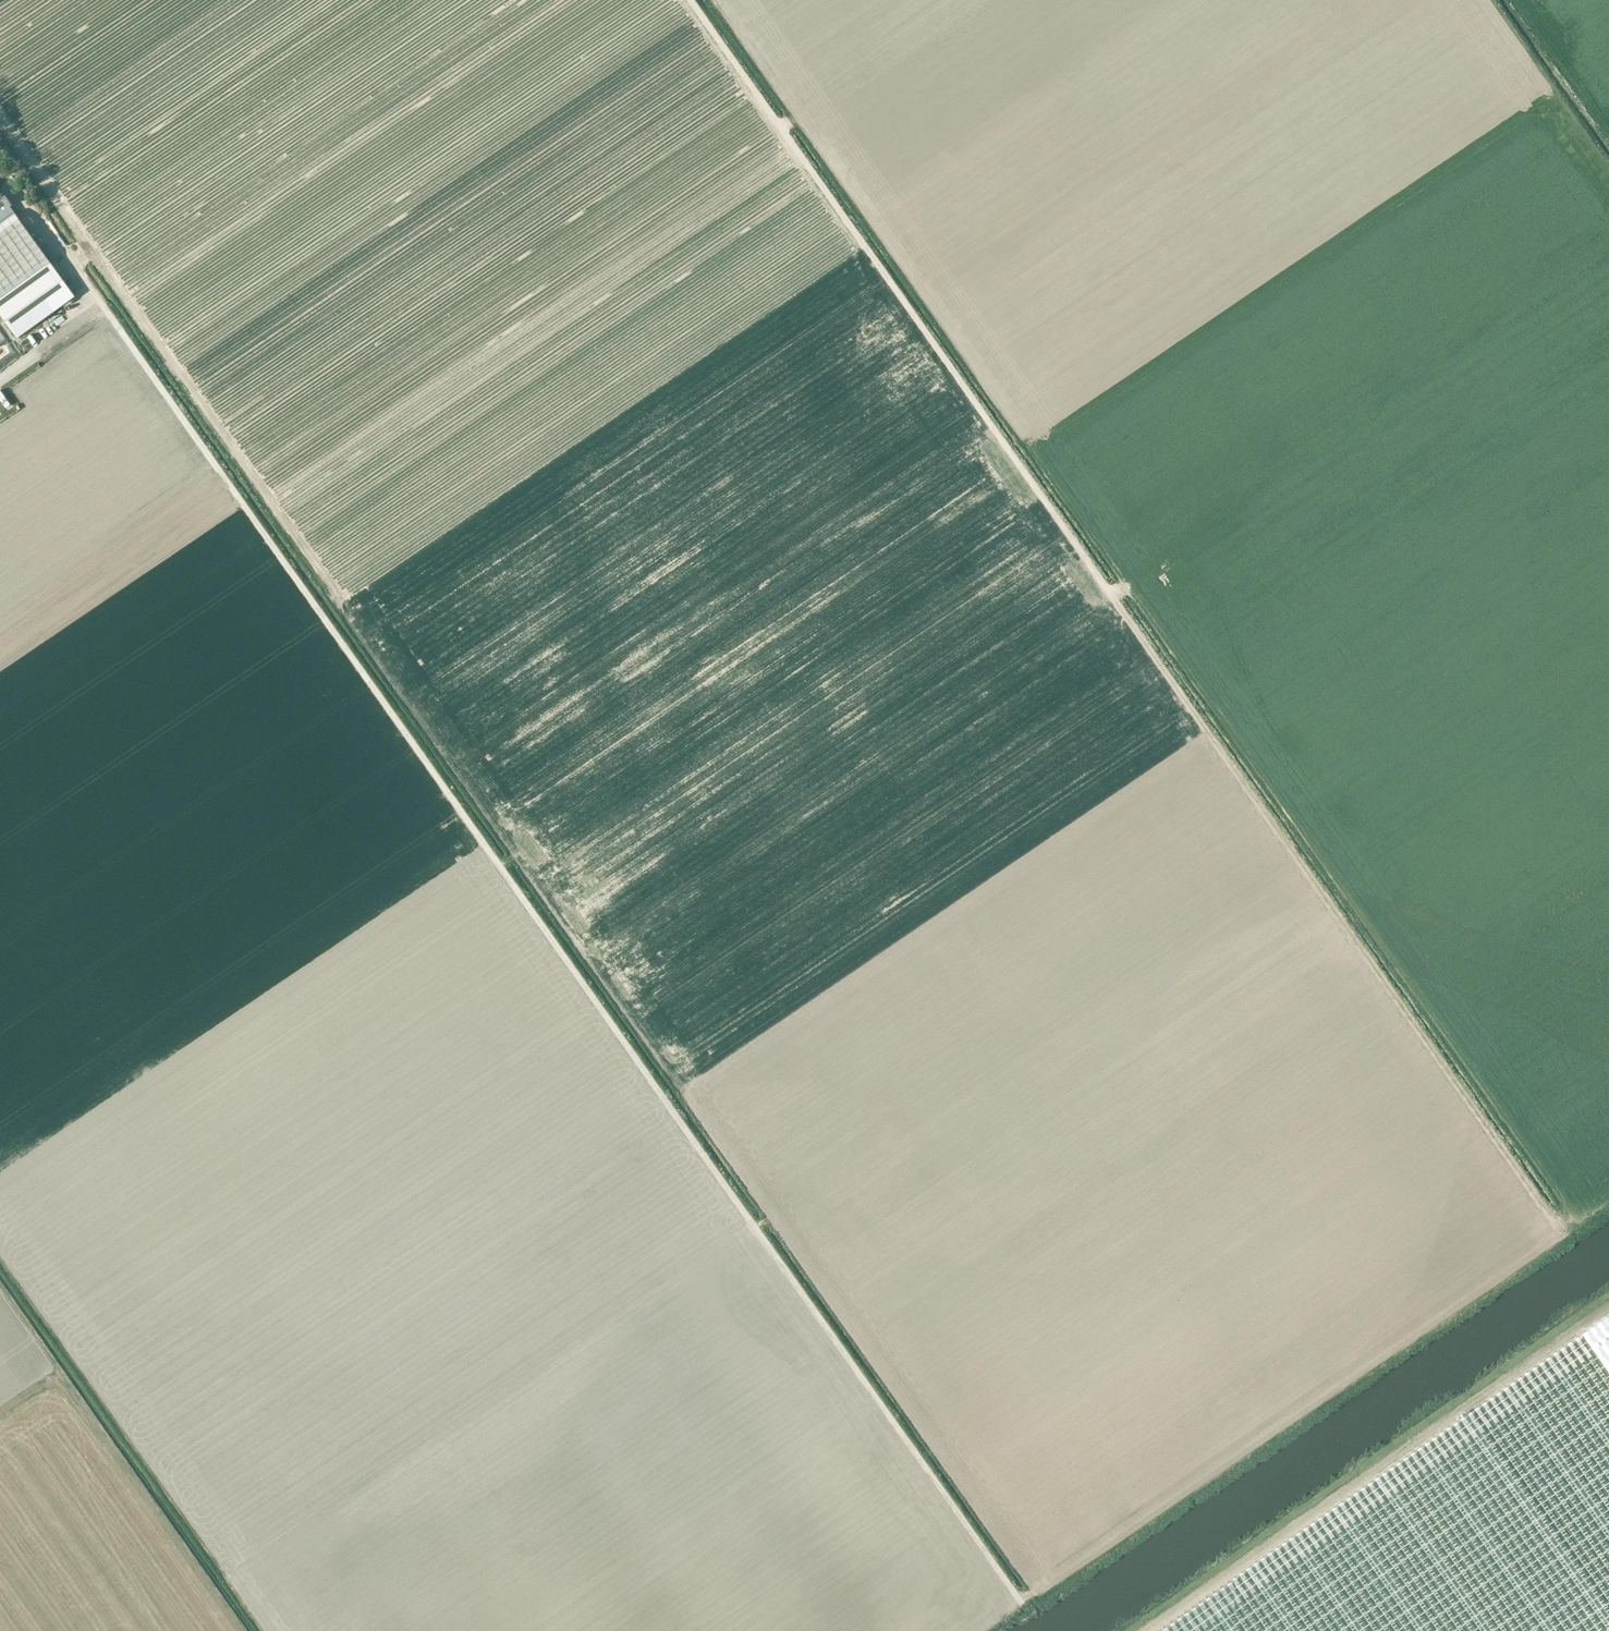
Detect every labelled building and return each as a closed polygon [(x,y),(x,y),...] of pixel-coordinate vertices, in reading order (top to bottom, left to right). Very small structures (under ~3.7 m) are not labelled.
[(17,337),(76,295),(0,188),(0,313),(17,337)] [(22,378),(9,387),(12,393),(26,383),(22,378)] [(1583,1332),(1608,1369),(1608,1314),(1583,1332)]
